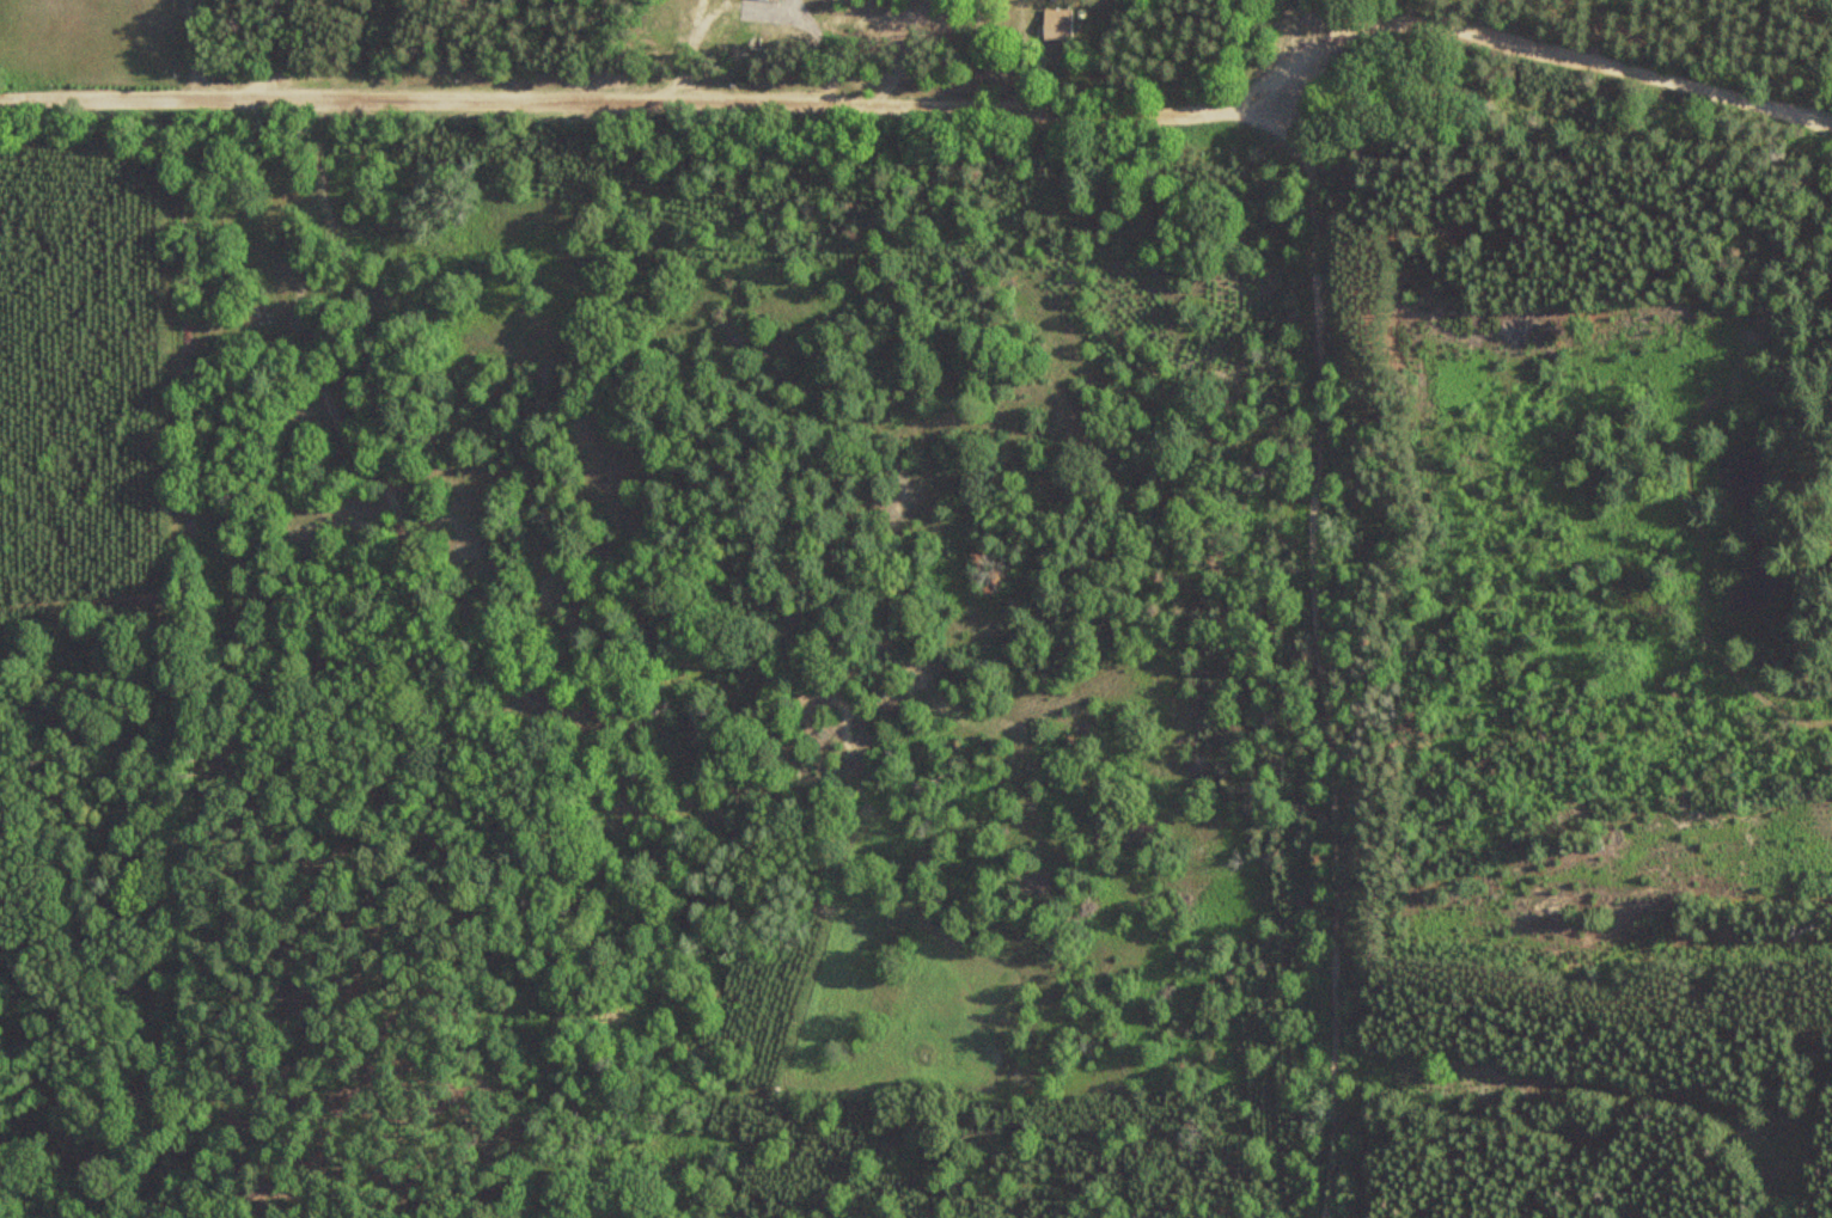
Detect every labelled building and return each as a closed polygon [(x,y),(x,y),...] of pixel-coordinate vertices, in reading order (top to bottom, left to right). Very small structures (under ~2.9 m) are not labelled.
[(1073,38),(1073,8),(1045,8),(1044,38),(1073,38)]
